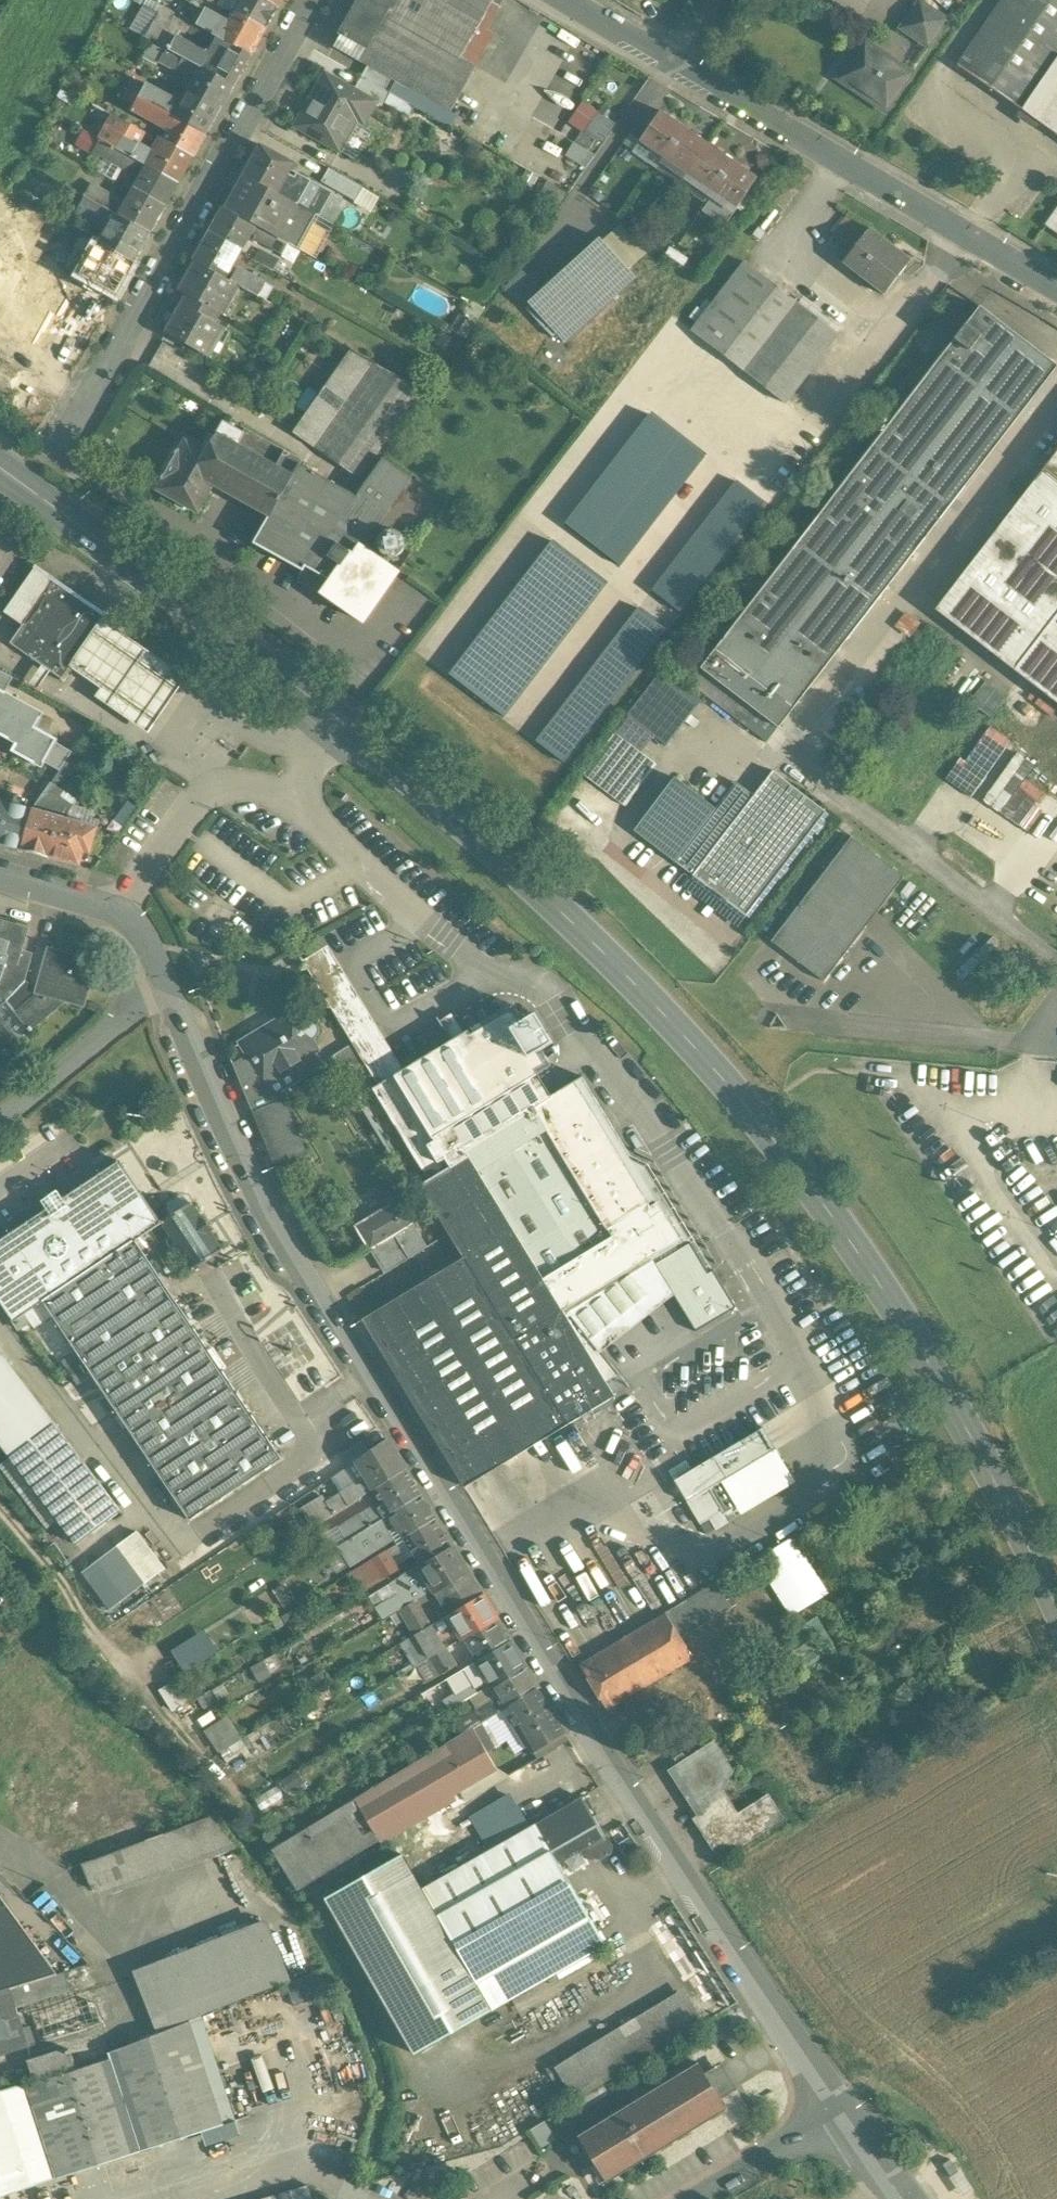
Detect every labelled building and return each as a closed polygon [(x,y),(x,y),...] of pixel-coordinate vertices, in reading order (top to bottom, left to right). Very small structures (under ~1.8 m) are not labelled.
[(151,0),(141,17),(111,0),(110,0),(102,14),(155,43),(166,49),(169,50),(175,39),(183,43),(188,35),(191,37),(198,25),(187,19),(151,0)] [(267,0),(238,0),(239,1),(234,11),(267,28),(279,7),(267,0)] [(343,33),(367,46),(384,16),(393,0),(361,0),(343,33)] [(384,16),(441,49),(469,0),(393,0),(384,16)] [(921,0),(902,28),(929,46),(948,18),(921,0)] [(957,66),(1024,111),(1056,63),(1056,0),(1003,0),(957,66)] [(205,11),(194,5),(187,19),(198,25),(205,11)] [(267,28),(234,11),(227,23),(205,11),(198,25),(252,55),(267,28)] [(451,112),(477,68),(461,58),(460,60),(441,49),(384,16),(367,46),(359,59),(369,65),(397,81),(451,112)] [(252,55),(198,25),(191,37),(213,48),(209,55),(202,58),(200,52),(189,46),(183,58),(234,86),(252,55)] [(367,46),(343,33),(335,47),(359,60),(359,59),(367,46)] [(183,43),(175,39),(169,50),(183,58),(189,46),(183,43)] [(910,72),(866,42),(841,78),(885,109),(910,72)] [(166,49),(155,43),(148,56),(159,62),(166,49)] [(169,50),(166,49),(159,62),(176,71),(183,58),(169,50)] [(234,86),(183,58),(176,71),(183,74),(189,73),(191,71),(197,75),(189,90),(222,108),(234,86)] [(1024,111),(1056,135),(1056,63),(1024,111)] [(397,81),(369,65),(362,77),(390,92),(397,81)] [(325,74),(296,126),(336,149),(353,118),(364,124),(376,103),(377,102),(355,90),(325,74)] [(390,92),(362,77),(355,90),(377,102),(376,103),(382,106),(390,92)] [(147,84),(135,78),(128,90),(129,91),(140,97),(147,84)] [(397,81),(390,92),(452,128),(459,116),(451,112),(397,81)] [(222,108),(189,90),(182,103),(147,84),(140,97),(207,134),(222,108)] [(140,97),(129,91),(124,99),(136,105),(140,97)] [(207,134),(140,97),(136,105),(133,110),(167,129),(161,141),(193,159),(207,134)] [(563,152),(580,166),(613,123),(580,99),(564,120),(579,131),(563,152)] [(661,111),(640,141),(665,158),(685,128),(661,111)] [(146,133),(115,116),(101,139),(101,140),(113,146),(128,154),(133,157),(140,145),(146,133)] [(685,128),(665,158),(688,175),(709,145),(685,128)] [(113,146),(101,140),(94,153),(106,159),(113,146)] [(193,159),(161,141),(154,153),(140,145),(133,157),(179,183),(193,159)] [(295,163),(260,144),(244,175),(278,194),(278,193),(318,215),(330,193),(299,176),(297,178),(289,174),(295,163)] [(709,145),(688,175),(713,191),(733,161),(709,145)] [(128,154),(113,146),(106,159),(120,167),(128,154)] [(133,157),(128,154),(120,167),(134,175),(137,174),(139,169),(143,172),(133,191),(165,209),(179,183),(133,157)] [(758,178),(733,161),(713,191),(737,208),(758,178)] [(364,187),(330,168),(322,182),(356,201),(364,187)] [(278,194),(244,175),(225,208),(289,244),(299,249),(318,215),(278,193),(278,194)] [(110,194),(91,184),(84,197),(85,198),(102,207),(110,194)] [(165,209),(133,191),(122,210),(118,207),(121,202),(120,200),(110,194),(102,207),(151,234),(165,209)] [(102,207),(85,198),(77,211),(107,228),(99,243),(135,263),(151,234),(102,207)] [(289,244),(225,208),(219,218),(219,219),(210,235),(241,252),(251,233),(257,236),(255,239),(283,254),(289,244)] [(1045,225),(1056,234),(1056,209),(1045,225)] [(847,218),(831,237),(852,253),(867,233),(847,218)] [(911,262),(870,230),(852,253),(843,264),(885,296),(911,262)] [(99,243),(81,233),(73,248),(77,250),(67,268),(117,295),(135,263),(99,243)] [(241,252),(210,235),(201,251),(195,261),(237,285),(259,297),(265,286),(238,271),(236,274),(230,271),(241,252)] [(636,277),(600,238),(582,254),(618,294),(636,277)] [(272,268),(278,253),(262,246),(256,261),(272,268)] [(618,294),(582,254),(562,271),(564,273),(598,312),(618,294)] [(237,285),(195,261),(179,290),(186,295),(221,314),(237,285)] [(798,305),(744,263),(691,332),(745,374),(798,305)] [(564,273),(526,308),(553,338),(557,334),(565,342),(598,312),(564,273)] [(221,314),(186,295),(165,333),(207,356),(224,327),(216,322),(221,314)] [(839,337),(798,305),(745,374),(786,405),(839,337)] [(980,307),(967,324),(955,340),(1032,399),(1056,367),(1056,365),(980,307)] [(955,340),(701,668),(703,669),(703,668),(727,687),(727,688),(728,689),(729,688),(753,706),(752,707),(754,708),(755,708),(778,726),(777,727),(779,728),(1032,399),(955,340)] [(352,349),(293,432),(318,450),(377,365),(378,364),(352,349)] [(377,365),(318,450),(361,479),(424,391),(377,365)] [(649,414),(565,523),(621,566),(705,457),(649,414)] [(242,432),(224,422),(218,433),(236,443),(242,432)] [(303,461),(245,429),(243,433),(242,432),(236,443),(237,444),(293,475),(299,464),(301,465),(303,461)] [(206,453),(186,441),(158,490),(177,501),(177,504),(185,509),(187,507),(198,513),(214,486),(237,444),(236,443),(218,433),(206,453)] [(301,465),(299,464),(293,475),(237,444),(214,486),(269,517),(257,539),(331,581),(322,593),(364,621),(398,573),(362,547),(412,477),(383,458),(357,496),(301,465)] [(936,610),(1056,703),(1056,452),(936,610)] [(765,503),(737,481),(652,591),(680,612),(765,503)] [(404,549),(405,544),(404,539),(401,534),(397,532),(392,531),(386,532),(382,535),(379,539),(378,544),(379,549),(382,554),(387,556),(392,557),(397,556),(401,553),(404,549)] [(450,675),(505,717),(609,583),(554,541),(450,675)] [(35,568),(4,612),(23,625),(54,580),(37,569),(39,567),(36,565),(34,568),(35,568)] [(23,625),(10,643),(62,679),(62,680),(64,682),(66,679),(64,678),(71,667),(104,620),(106,617),(108,619),(110,616),(107,614),(106,616),(54,580),(23,625)] [(564,763),(667,630),(638,608),(535,741),(564,763)] [(97,697),(149,733),(188,677),(104,620),(71,667),(102,689),(97,697)] [(753,706),(729,688),(728,689),(727,688),(727,687),(703,668),(703,669),(701,668),(690,683),(743,723),(755,708),(754,708),(752,707),(753,706)] [(16,744),(12,751),(42,768),(45,763),(60,771),(68,757),(72,751),(57,743),(59,739),(37,727),(45,713),(6,691),(13,678),(0,671),(0,735),(16,744)] [(660,674),(628,715),(666,745),(700,704),(660,674)] [(985,681),(970,702),(990,718),(1006,697),(985,681)] [(985,723),(947,779),(971,796),(1010,740),(985,723)] [(1023,777),(1032,764),(1014,751),(981,796),(1023,828),(1048,796),(1023,777)] [(60,771),(51,783),(56,786),(65,774),(69,777),(78,764),(68,757),(60,771)] [(747,806),(693,875),(746,916),(826,811),(774,771),(747,806)] [(51,783),(34,808),(34,809),(22,850),(49,858),(61,817),(65,818),(70,810),(72,807),(59,797),(63,791),(56,786),(51,783)] [(729,792),(676,862),(693,875),(747,806),(729,792)] [(0,800),(0,844),(22,850),(34,809),(0,800)] [(92,817),(70,810),(65,818),(61,817),(49,858),(65,862),(80,866),(84,852),(91,854),(98,828),(90,825),(92,817)] [(852,837),(772,940),(826,981),(905,878),(852,837)] [(2,922),(0,929),(0,1000),(6,1002),(6,1001),(25,981),(32,960),(19,956),(27,929),(2,922)] [(95,963),(50,950),(38,992),(40,992),(16,1012),(31,1031),(68,1000),(83,1004),(83,1003),(82,1003),(87,985),(88,985),(95,963)] [(25,981),(6,1001),(16,1012),(40,992),(38,992),(25,981)] [(452,1040),(373,1088),(429,1180),(468,1156),(469,1156),(464,1149),(551,1096),(535,1070),(545,1064),(537,1052),(528,1057),(510,1028),(520,1022),(512,1009),(471,1034),(468,1030),(464,1033),(452,1040)] [(294,1010),(241,1043),(241,1044),(228,1051),(275,1168),(306,1156),(280,1091),(322,1065),(321,1064),(323,1063),(316,1052),(318,1050),(311,1038),(314,1036),(316,1032),(316,1028),(315,1025),(313,1022),(309,1021),(305,1021),(301,1023),(294,1010)] [(520,1022),(510,1028),(528,1057),(537,1052),(552,1042),(535,1013),(520,1022)] [(459,1023),(445,1031),(452,1040),(464,1033),(459,1023)] [(354,1044),(332,1057),(345,1078),(367,1065),(354,1043),(353,1043),(354,1044)] [(345,1078),(332,1057),(323,1063),(321,1064),(322,1065),(335,1087),(347,1081),(345,1078)] [(695,1241),(648,1164),(630,1155),(583,1077),(583,1076),(551,1096),(464,1149),(469,1156),(468,1156),(562,1311),(563,1311),(601,1288),(642,1262),(659,1252),(664,1260),(695,1241)] [(562,1311),(468,1156),(429,1180),(413,1189),(414,1191),(421,1187),(464,1258),(362,1320),(418,1411),(465,1487),(615,1396),(607,1382),(619,1373),(598,1346),(571,1313),(566,1316),(563,1311),(562,1311)] [(42,1201),(47,1210),(0,1241),(0,1300),(14,1321),(44,1302),(135,1241),(161,1223),(120,1161),(64,1199),(58,1190),(42,1201)] [(203,1220),(192,1203),(190,1204),(186,1197),(179,1196),(169,1203),(168,1209),(172,1216),(162,1222),(193,1269),(223,1250),(210,1231),(211,1230),(204,1220),(203,1220)] [(385,1272),(428,1247),(400,1201),(358,1226),(385,1272)] [(281,1459),(135,1241),(44,1302),(190,1520),(281,1459)] [(695,1241),(664,1260),(659,1252),(642,1262),(650,1257),(673,1293),(712,1270),(695,1241)] [(642,1262),(601,1288),(628,1322),(633,1328),(673,1296),(673,1295),(673,1293),(650,1257),(642,1262)] [(712,1270),(673,1293),(673,1295),(673,1296),(696,1332),(697,1332),(736,1309),(737,1307),(714,1270),(712,1270)] [(628,1322),(601,1288),(563,1311),(566,1316),(571,1313),(598,1346),(628,1322)] [(0,1350),(0,1443),(59,1521),(103,1487),(0,1350)] [(764,1427),(674,1481),(687,1502),(709,1489),(777,1449),(764,1427)] [(370,1452),(357,1461),(357,1462),(367,1477),(357,1483),(364,1496),(374,1489),(374,1490),(405,1470),(388,1440),(370,1452)] [(363,1441),(342,1455),(349,1467),(357,1462),(357,1461),(370,1452),(363,1441)] [(405,1470),(374,1490),(384,1505),(380,1508),(377,1504),(340,1527),(348,1540),(389,1515),(389,1514),(421,1495),(405,1470)] [(791,1472),(745,1499),(751,1508),(796,1481),(791,1472)] [(357,1483),(310,1514),(317,1526),(364,1496),(357,1483)] [(709,1489),(687,1502),(701,1525),(722,1512),(709,1489)] [(421,1495),(389,1514),(389,1515),(403,1538),(435,1519),(421,1495)] [(435,1519),(403,1538),(404,1540),(413,1555),(420,1566),(452,1546),(436,1518),(435,1519)] [(137,1531),(82,1572),(110,1610),(146,1583),(134,1566),(152,1553),(137,1531)] [(375,1532),(353,1545),(365,1565),(387,1551),(375,1532)] [(793,1537),(756,1560),(791,1616),(828,1593),(793,1537)] [(404,1540),(387,1551),(396,1566),(413,1555),(404,1540)] [(452,1546),(420,1566),(435,1590),(467,1571),(452,1546)] [(387,1551),(365,1565),(373,1578),(376,1584),(398,1570),(396,1566),(387,1551)] [(152,1553),(134,1566),(146,1583),(165,1569),(152,1553)] [(365,1565),(354,1571),(362,1585),(373,1578),(365,1565)] [(435,1590),(420,1566),(402,1576),(405,1581),(417,1601),(435,1590)] [(467,1571),(435,1590),(450,1614),(482,1595),(467,1571)] [(405,1581),(389,1591),(394,1598),(401,1610),(417,1601),(405,1581)] [(717,1582),(666,1612),(666,1613),(682,1639),(736,1606),(732,1599),(728,1601),(717,1582)] [(435,1590),(417,1601),(432,1625),(450,1614),(435,1590)] [(389,1591),(382,1595),(386,1602),(394,1598),(389,1591)] [(450,1614),(432,1625),(438,1635),(456,1624),(464,1638),(495,1619),(496,1618),(482,1595),(450,1614)] [(386,1602),(374,1610),(381,1622),(392,1615),(401,1610),(394,1598),(386,1602)] [(432,1625),(417,1601),(401,1610),(406,1618),(416,1635),(432,1625)] [(401,1610),(392,1615),(396,1623),(406,1618),(401,1610)] [(666,1613),(581,1665),(608,1710),(694,1658),(682,1639),(666,1613)] [(818,1616),(782,1636),(808,1681),(843,1661),(818,1616)] [(495,1619),(464,1638),(478,1661),(510,1641),(495,1619)] [(432,1625),(416,1635),(426,1652),(430,1659),(446,1649),(438,1635),(432,1625)] [(199,1626),(166,1648),(180,1670),(214,1648),(199,1626)] [(416,1635),(403,1643),(413,1659),(426,1652),(416,1635)] [(786,1664),(771,1639),(760,1646),(775,1671),(786,1664)] [(510,1641),(478,1661),(492,1684),(524,1665),(510,1641)] [(446,1649),(430,1659),(440,1676),(456,1666),(446,1649)] [(417,1667),(430,1659),(426,1652),(413,1659),(417,1667)] [(440,1676),(430,1659),(417,1667),(427,1684),(440,1676)] [(482,1708),(476,1711),(480,1718),(484,1723),(506,1709),(538,1689),(524,1665),(492,1684),(499,1697),(482,1708)] [(464,1677),(447,1687),(458,1705),(474,1696),(464,1677)] [(156,1688),(168,1709),(180,1703),(168,1681),(156,1688)] [(538,1689),(506,1709),(510,1715),(508,1717),(527,1747),(530,1746),(534,1753),(546,1745),(548,1750),(558,1744),(555,1740),(565,1733),(538,1689)] [(474,1696),(458,1705),(469,1724),(480,1718),(476,1711),(482,1708),(474,1696)] [(501,1753),(482,1723),(473,1728),(492,1759),(501,1753)] [(473,1728),(361,1797),(385,1838),(456,1795),(454,1792),(497,1767),(492,1759),(473,1728)] [(242,1741),(222,1753),(228,1763),(248,1751),(242,1741)] [(715,1747),(690,1763),(684,1754),(675,1759),(681,1768),(675,1772),(705,1817),(700,1820),(712,1839),(718,1835),(728,1850),(779,1817),(769,1800),(739,1820),(720,1791),(731,1771),(715,1747)] [(361,1797),(275,1850),(299,1889),(385,1838),(361,1797)] [(583,1797),(537,1824),(559,1863),(588,1846),(594,1856),(600,1858),(610,1852),(611,1846),(583,1797)] [(469,1815),(489,1851),(515,1837),(494,1801),(469,1815)] [(209,1818),(82,1864),(91,1889),(218,1843),(209,1818)] [(559,1863),(537,1824),(515,1837),(489,1851),(423,1890),(403,1854),(326,1898),(416,2053),(606,1944),(559,1863)] [(161,1889),(178,1934),(259,1903),(243,1859),(161,1889)] [(10,1988),(57,1973),(0,1895),(0,1991),(10,1988)] [(267,1924),(139,1980),(159,2033),(289,1981),(267,1924)] [(57,1973),(10,1988),(16,2006),(71,1989),(66,1970),(57,1973)] [(0,1991),(0,2055),(29,2046),(23,2029),(16,2006),(10,1988),(0,1991)] [(697,1993),(565,2073),(581,2098),(712,2018),(697,1993)] [(97,2003),(43,2019),(50,2040),(104,2023),(97,2003)] [(203,2017),(190,2021),(224,2124),(237,2121),(203,2017)] [(190,2021),(109,2053),(111,2058),(141,2151),(224,2124),(190,2021)] [(37,2044),(32,2027),(23,2029),(29,2046),(37,2044)] [(71,2049),(29,2061),(35,2080),(75,2064),(71,2049)] [(111,2058),(29,2085),(59,2178),(141,2151),(111,2058)] [(698,2062),(578,2135),(607,2181),(726,2108),(698,2062)] [(59,2178),(29,2085),(28,2085),(27,2082),(1,2091),(33,2187),(59,2178)] [(1,2090),(0,2091),(0,2171),(8,2195),(33,2187),(1,2091),(1,2090)] [(261,2198),(313,2198),(309,2185),(261,2198)]
